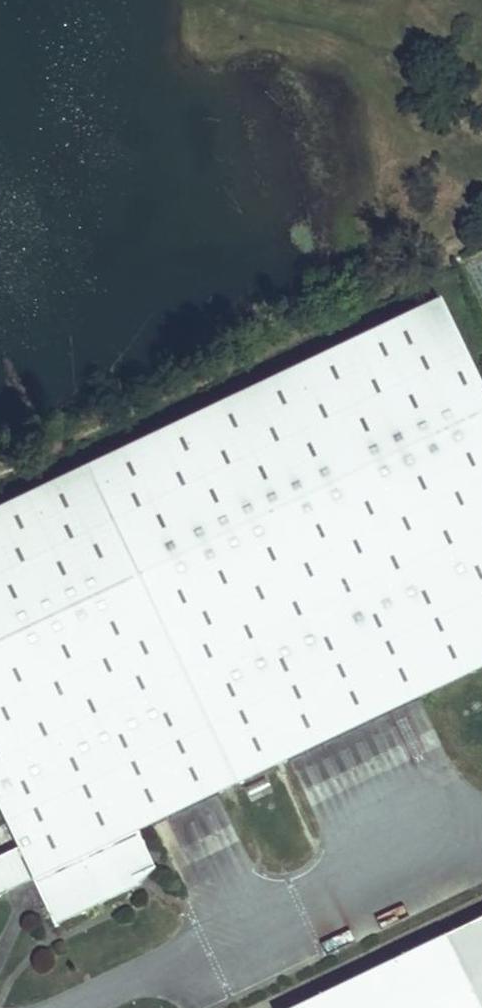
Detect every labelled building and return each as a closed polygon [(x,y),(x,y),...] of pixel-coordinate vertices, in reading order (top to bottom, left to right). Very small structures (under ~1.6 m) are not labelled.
[(11,825),(38,879),(60,925),(143,885),(139,877),(160,867),(142,831),(481,668),(481,382),(442,298),(0,510),(0,801),(11,825)] [(38,879),(11,825),(0,830),(0,869),(11,892),(38,879)] [(11,892),(0,869),(0,897),(11,892)] [(449,934),(288,1007),(481,1007),(481,1006),(449,934)]
